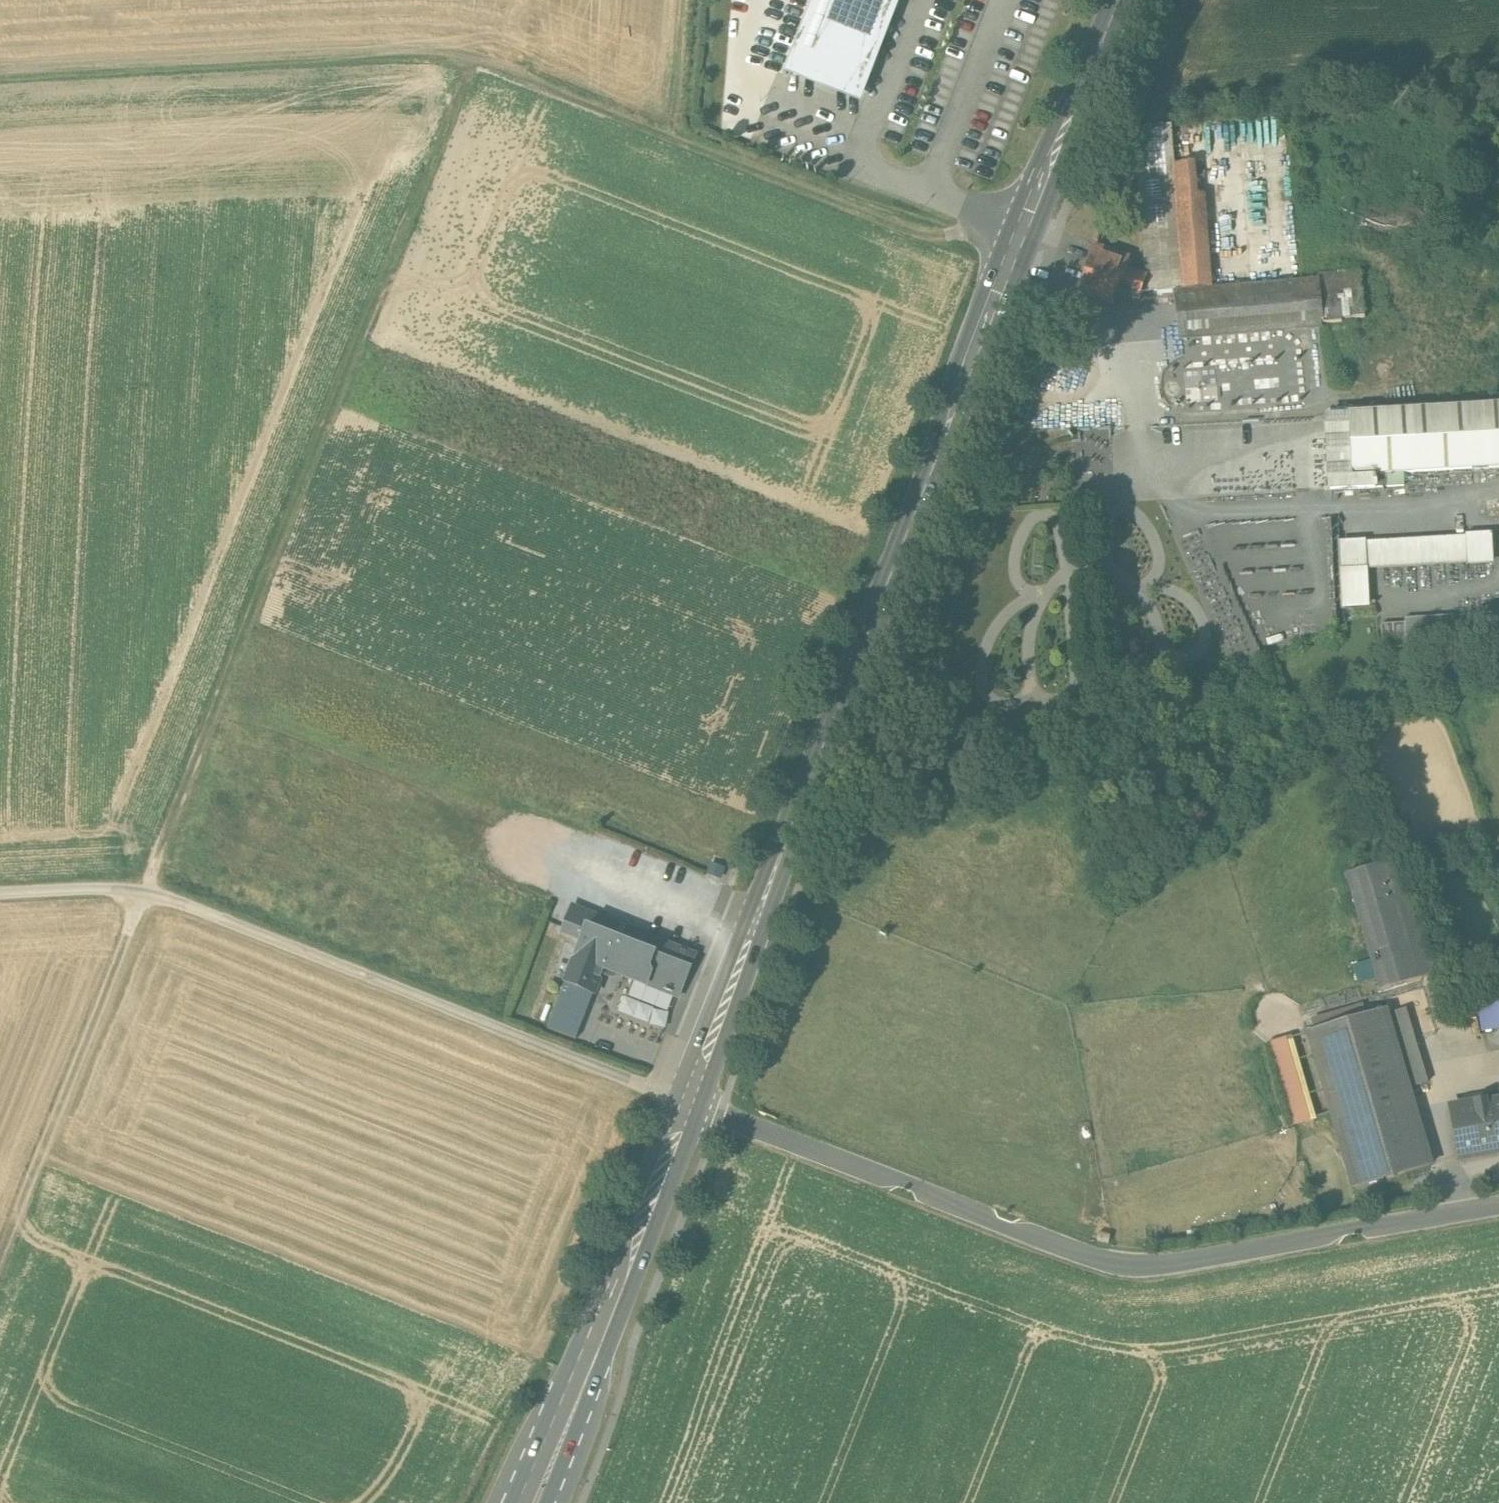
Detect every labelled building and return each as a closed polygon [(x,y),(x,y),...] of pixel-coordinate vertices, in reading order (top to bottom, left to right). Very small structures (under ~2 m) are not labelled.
[(783,73),(860,103),(900,0),(811,0),(783,73)] [(1286,110),(1260,112),(1273,278),(1298,276),(1286,110)] [(1215,128),(1223,247),(1249,245),(1240,126),(1215,128)] [(1206,127),(1170,130),(1180,285),(1215,283),(1206,127)] [(1122,241),(1129,219),(1109,213),(1103,235),(1122,241)] [(1131,257),(1096,245),(1080,290),(1115,302),(1119,290),(1140,298),(1148,275),(1127,268),(1131,257)] [(1321,286),(1173,293),(1175,337),(1324,329),(1321,286)] [(1350,415),(1353,475),(1498,467),(1498,407),(1350,415)] [(1357,540),(1336,542),(1340,596),(1362,595),(1357,540)] [(1460,617),(1386,619),(1386,641),(1461,640),(1460,617)] [(1441,974),(1392,861),(1345,875),(1379,991),(1441,974)] [(568,902),(557,927),(577,934),(586,909),(568,902)] [(691,950),(586,909),(577,934),(560,975),(591,987),(599,966),(674,995),(691,950)] [(560,975),(541,1024),(572,1036),(591,987),(560,975)] [(1489,1028),(1498,1027),(1498,989),(1487,990),(1489,1028)] [(1386,1010),(1307,1033),(1353,1188),(1431,1165),(1386,1010)] [(1321,1118),(1301,1034),(1276,1040),(1296,1124),(1321,1118)] [(1450,1107),(1460,1159),(1498,1152),(1498,1099),(1450,1107)]
